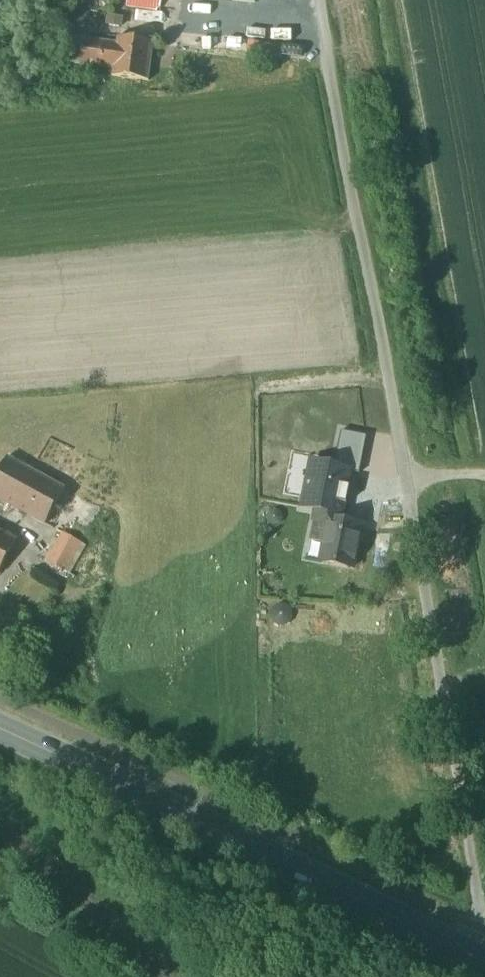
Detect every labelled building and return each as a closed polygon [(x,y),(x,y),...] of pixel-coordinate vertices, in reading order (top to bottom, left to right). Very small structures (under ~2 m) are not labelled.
[(90,10),(125,15),(127,0),(92,0),(90,10)] [(155,42),(119,38),(118,44),(85,40),(81,65),(81,66),(115,70),(114,77),(150,82),(155,42)] [(298,458),(276,454),(269,493),(290,497),(298,458)] [(8,459),(0,473),(0,500),(46,525),(66,490),(8,459)] [(363,527),(340,523),(341,516),(342,516),(346,499),(308,491),(304,509),(331,514),(321,562),(354,568),(363,527)] [(274,498),(263,498),(264,517),(275,516),(274,498)] [(0,533),(0,571),(16,542),(0,533)] [(82,544),(64,534),(49,563),(66,572),(82,544)]
